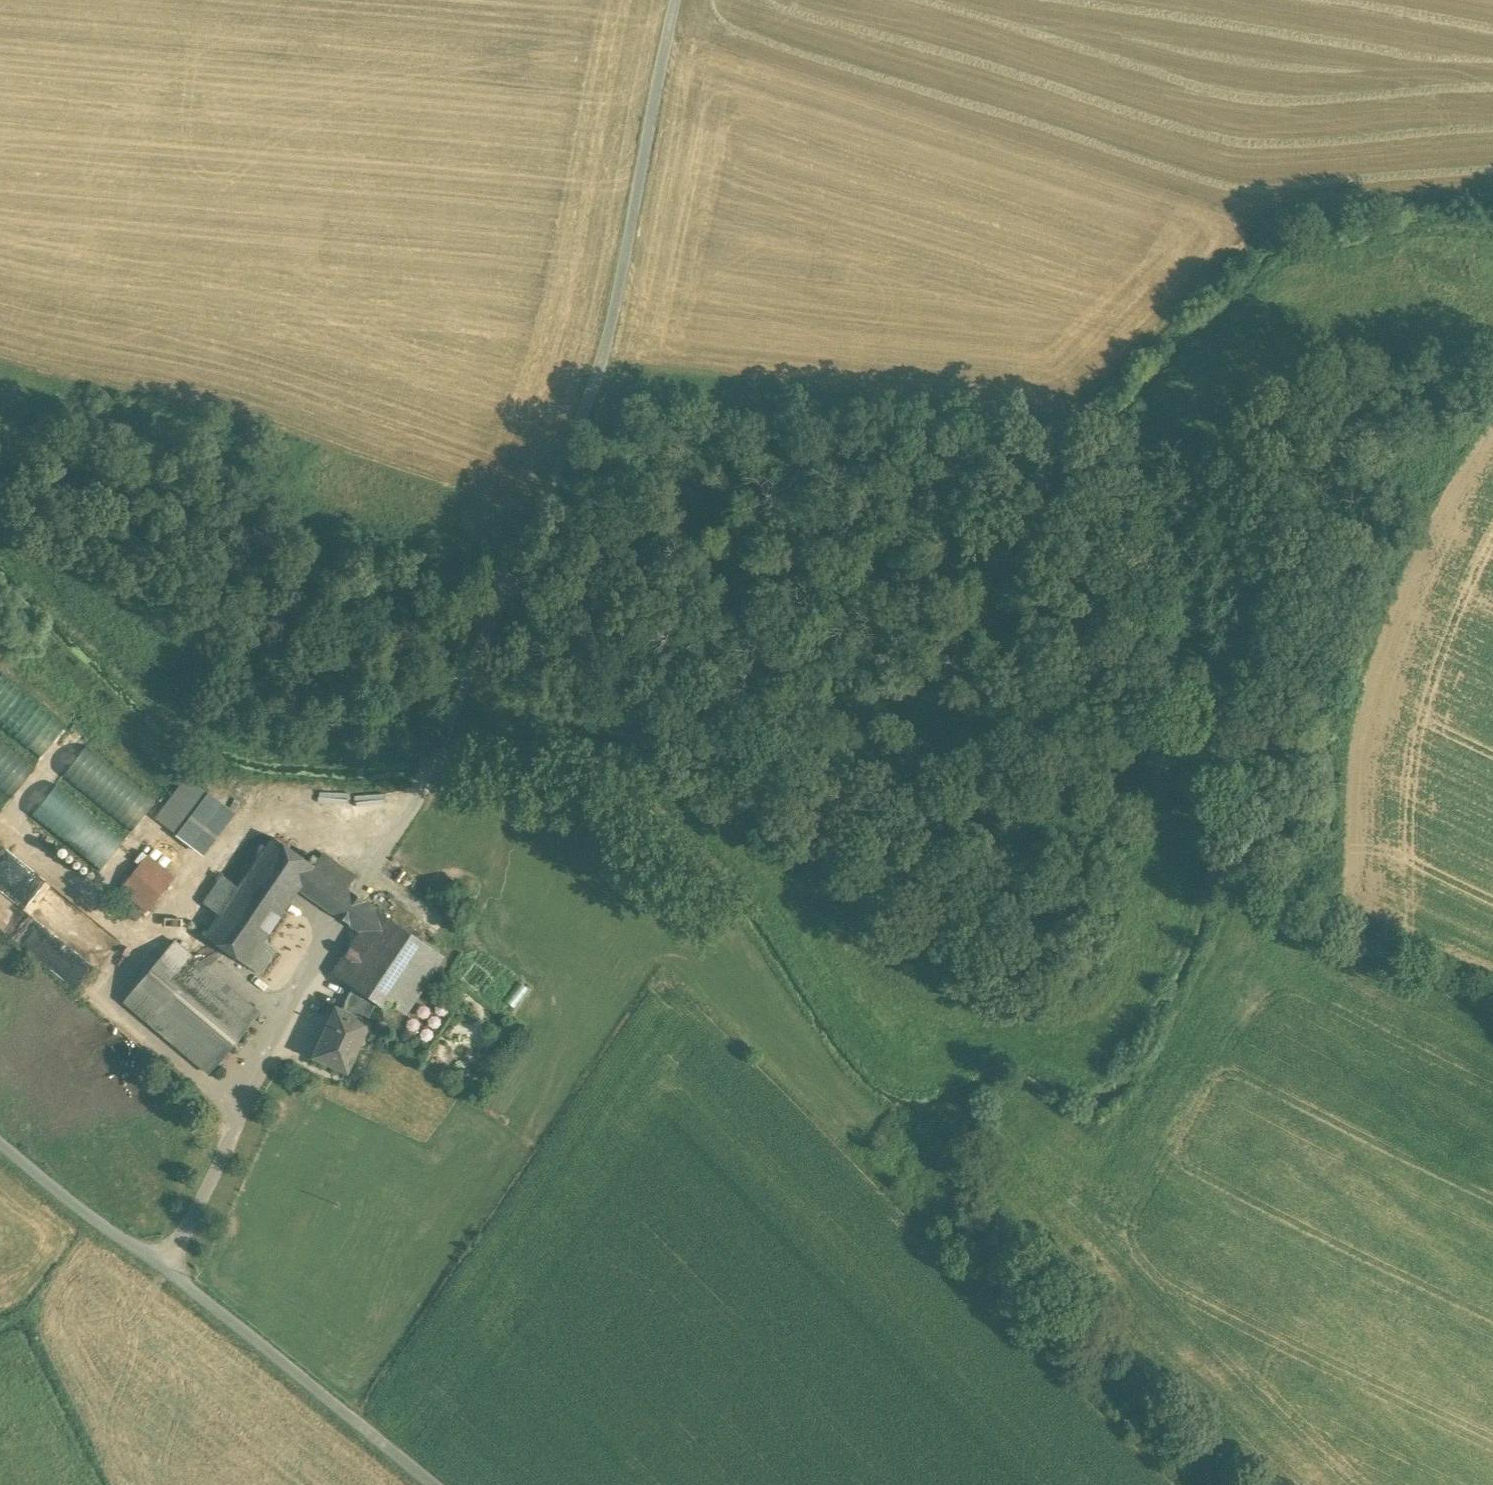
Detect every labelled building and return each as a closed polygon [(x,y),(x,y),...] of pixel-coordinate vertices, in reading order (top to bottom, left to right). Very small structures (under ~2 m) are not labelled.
[(35,769),(0,741),(0,788),(12,798),(35,769)] [(210,794),(189,777),(156,816),(177,834),(210,794)] [(33,818),(89,863),(121,825),(65,780),(33,818)] [(207,935),(206,936),(248,964),(264,940),(288,906),(300,888),(316,865),(274,837),(259,859),(207,935)] [(243,848),(191,924),(207,935),(259,859),(243,848)] [(19,904),(83,955),(88,948),(73,935),(89,915),(9,851),(0,862),(0,926),(1,926),(19,904)] [(324,853),(316,865),(354,891),(361,879),(324,853)] [(175,876),(148,854),(119,889),(146,911),(175,876)] [(354,891),(316,865),(300,888),(338,913),(354,891)] [(359,895),(354,891),(338,913),(345,917),(363,929),(335,970),(355,984),(378,1000),(383,1002),(386,996),(408,1011),(446,955),(359,895)] [(124,897),(119,904),(137,919),(142,912),(124,897)] [(310,922),(288,906),(264,940),(278,951),(286,957),(304,952),(315,937),(310,922)] [(264,940),(248,964),(262,974),(278,951),(264,940)] [(259,1013),(173,941),(123,1000),(209,1073),(259,1013)] [(343,1008),(369,1020),(378,1000),(355,984),(343,1008)] [(369,1020),(343,1008),(338,1005),(314,1053),(347,1068),(370,1020),(369,1020)]
